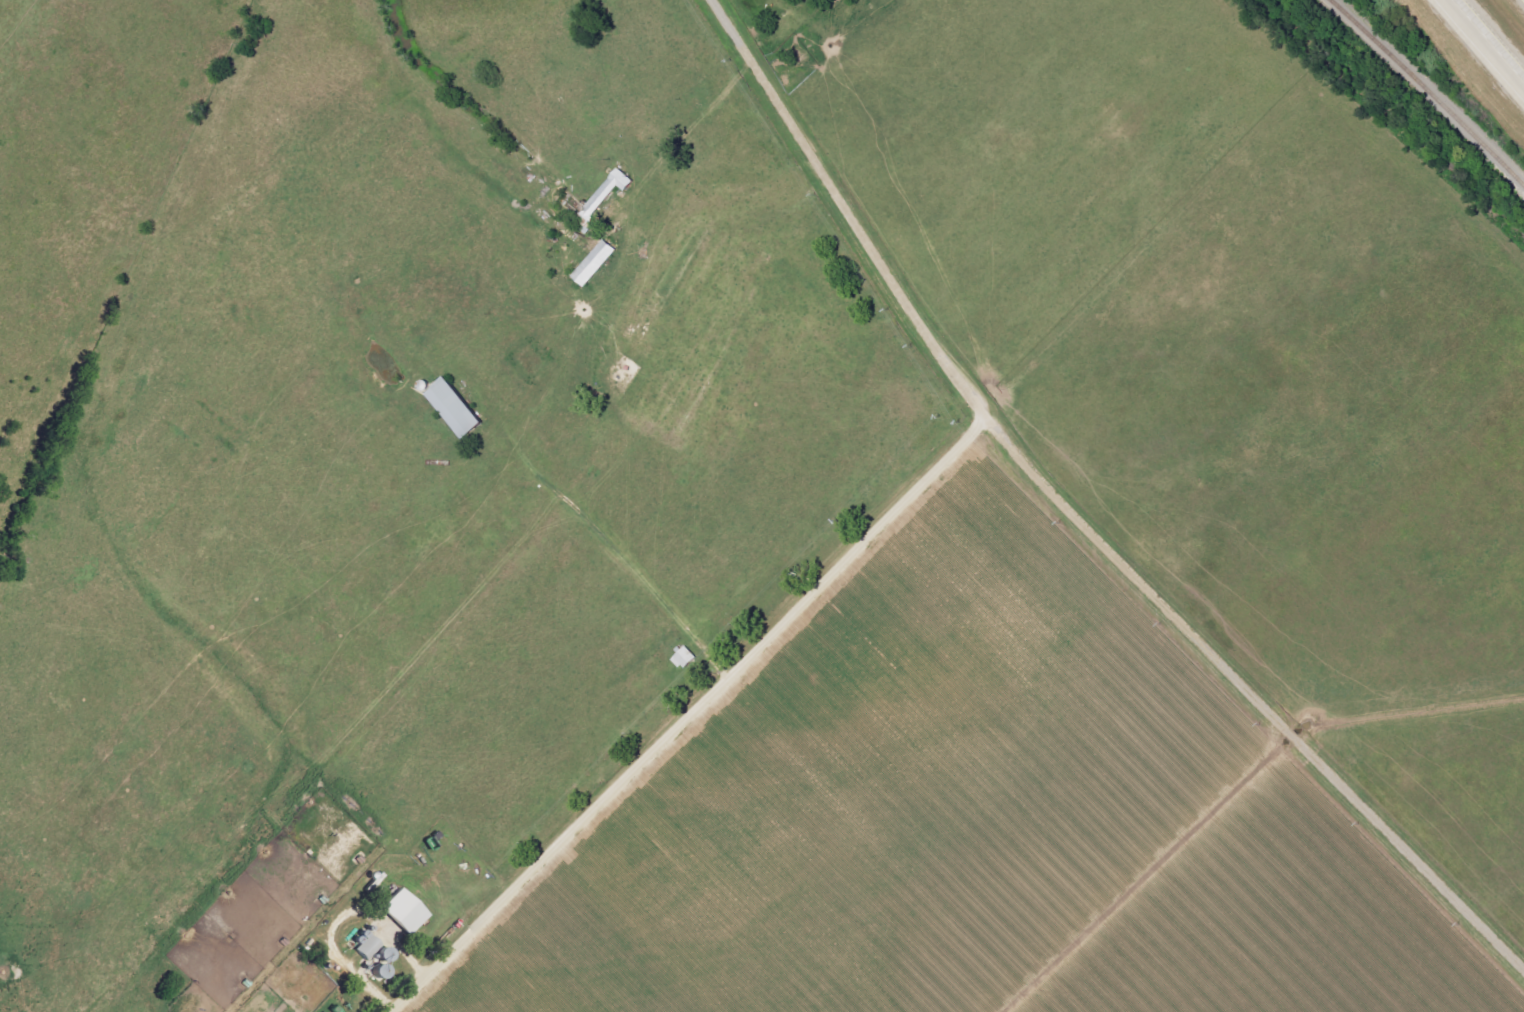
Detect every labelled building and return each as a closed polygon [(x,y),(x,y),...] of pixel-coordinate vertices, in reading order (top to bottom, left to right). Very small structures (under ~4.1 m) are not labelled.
[(621,187),(627,193),(636,183),(621,169),(582,212),(591,220),(621,187)] [(586,288),(618,251),(605,240),(574,277),(586,288)] [(486,423),(448,377),(426,395),(464,441),(486,423)] [(699,660),(690,648),(674,660),(682,672),(699,660)] [(409,937),(429,916),(401,889),(380,910),(409,937)] [(366,962),(381,946),(371,935),(355,951),(366,962)]
